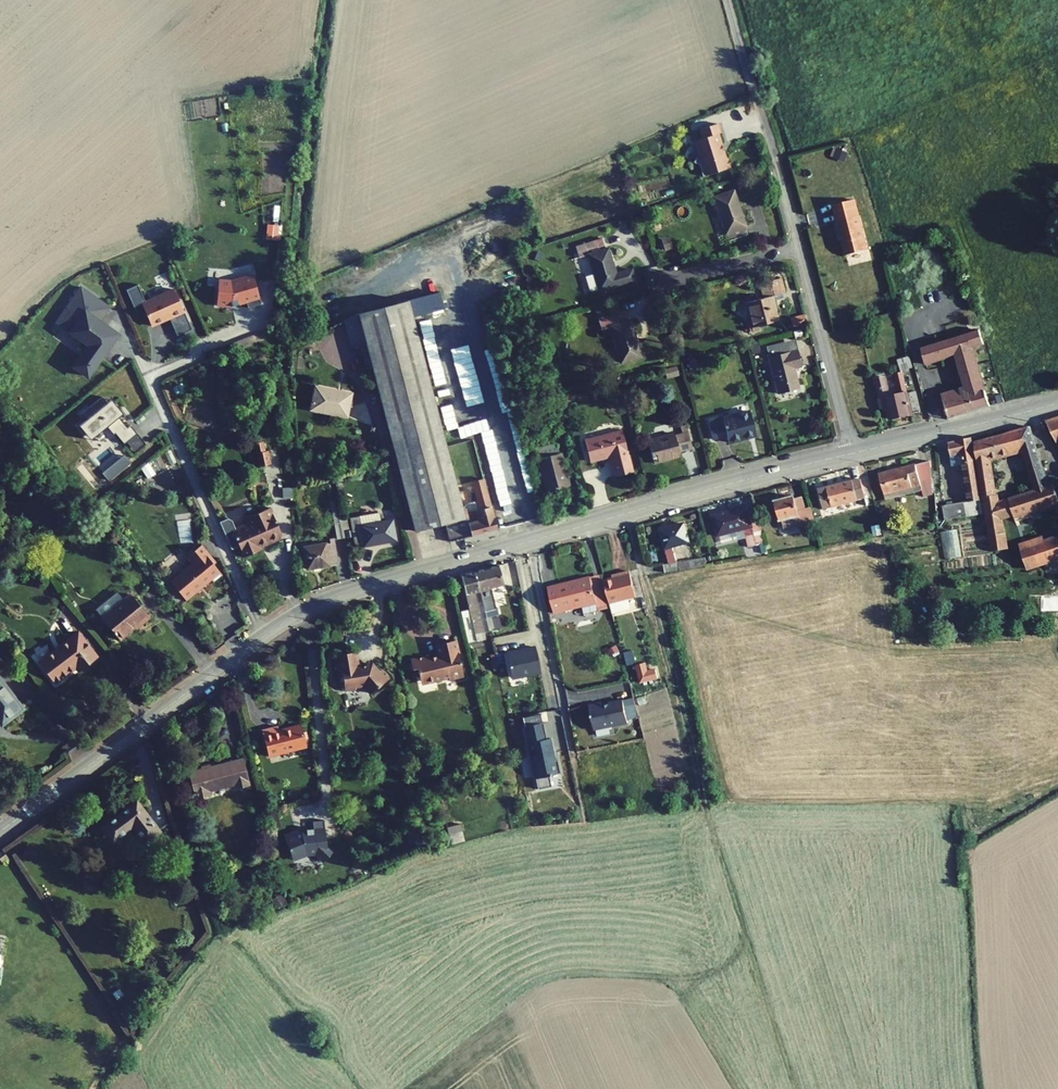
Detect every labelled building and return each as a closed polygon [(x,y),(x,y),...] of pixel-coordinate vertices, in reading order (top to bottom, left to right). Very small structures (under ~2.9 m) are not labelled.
[(719,125),(717,115),(699,119),(702,128),(696,130),(693,133),(696,143),(691,152),(696,155),(699,166),(727,160),(724,150),(723,150),(721,142),(720,142),(719,137),(720,137),(717,125),(719,125)] [(731,187),(708,194),(720,231),(723,231),(724,236),(741,231),(739,225),(742,224),(731,187)] [(856,219),(835,224),(838,238),(840,239),(841,244),(840,246),(843,257),(864,252),(856,219)] [(266,224),(265,239),(278,240),(280,225),(266,224)] [(595,236),(569,245),(573,255),(583,252),(594,286),(623,277),(619,264),(609,267),(602,246),(599,247),(595,236)] [(218,280),(216,306),(231,307),(246,302),(248,308),(261,304),(252,275),(231,281),(218,280)] [(763,298),(746,303),(752,327),(758,326),(779,320),(774,300),(772,296),(782,293),(784,292),(781,278),(759,283),(763,298)] [(145,302),(138,285),(126,290),(134,308),(142,304),(151,326),(169,318),(174,329),(188,322),(174,290),(145,302)] [(109,307),(80,287),(56,322),(82,341),(80,345),(86,349),(73,367),(87,376),(108,347),(106,345),(112,337),(102,330),(105,326),(99,322),(109,307)] [(403,299),(407,316),(443,307),(439,290),(403,299)] [(441,540),(462,535),(457,513),(456,509),(451,510),(407,316),(403,299),(358,311),(365,340),(359,342),(365,367),(372,365),(411,528),(437,521),(441,540)] [(619,308),(594,315),(597,326),(607,324),(617,358),(637,353),(628,317),(622,319),(619,308)] [(358,311),(344,319),(350,344),(359,342),(365,340),(358,311)] [(807,323),(805,315),(790,319),(792,327),(807,323)] [(188,322),(174,329),(177,336),(192,330),(188,322)] [(117,335),(105,326),(102,330),(112,337),(106,345),(108,347),(117,335)] [(804,328),(792,331),(794,339),(806,336),(804,328)] [(949,339),(954,355),(972,349),(972,348),(983,344),(979,330),(949,339)] [(935,344),(939,359),(954,355),(949,339),(935,344)] [(758,342),(750,344),(752,351),(760,349),(758,342)] [(925,364),(939,359),(935,344),(921,348),(925,364)] [(773,348),(775,355),(788,352),(786,345),(773,348)] [(794,368),(801,366),(797,350),(788,352),(775,355),(773,348),(766,350),(778,394),(799,388),(794,368)] [(972,349),(954,355),(956,363),(958,371),(977,365),(972,349)] [(897,360),(900,370),(912,366),(909,356),(897,360)] [(244,369),(242,359),(233,360),(235,371),(244,369)] [(694,361),(689,368),(693,371),(698,365),(694,361)] [(981,380),(977,365),(958,371),(961,379),(963,388),(967,387),(970,386),(969,383),(981,380)] [(678,375),(676,367),(666,370),(668,378),(678,375)] [(899,389),(905,388),(901,372),(895,374),(899,389)] [(900,394),(889,397),(884,376),(875,378),(881,407),(886,406),(889,419),(919,412),(915,391),(906,393),(900,394)] [(974,411),(989,406),(981,380),(969,383),(970,386),(967,387),(974,411)] [(351,394),(315,387),(311,410),(347,417),(351,394)] [(963,388),(941,395),(948,418),(974,411),(967,387),(963,388)] [(89,417),(86,420),(79,426),(85,434),(92,428),(98,434),(107,427),(113,435),(115,433),(124,444),(126,442),(137,433),(130,425),(127,427),(102,397),(84,411),(89,417)] [(728,442),(756,435),(749,412),(723,419),(722,416),(707,420),(708,421),(710,428),(713,440),(727,436),(728,442)] [(1045,422),(1057,447),(1057,418),(1045,422)] [(1035,491),(1008,499),(1013,514),(1014,518),(1057,504),(1057,500),(1053,485),(1047,487),(1029,427),(1016,431),(1022,450),(1035,491)] [(92,428),(85,434),(91,440),(98,434),(92,428)] [(611,456),(616,476),(632,472),(622,431),(585,441),(590,462),(611,456)] [(1006,434),(1011,453),(1022,450),(1016,431),(1006,434)] [(135,453),(146,444),(137,433),(126,442),(135,453)] [(994,496),(988,459),(1011,453),(1006,434),(973,442),(989,544),(1005,542),(1001,519),(998,503),(996,495),(994,496)] [(948,443),(952,466),(962,464),(975,462),(971,437),(948,443)] [(536,444),(537,448),(555,443),(554,440),(536,444)] [(267,451),(264,452),(262,442),(254,443),(260,467),(270,464),(267,451)] [(546,492),(570,486),(561,453),(558,453),(556,443),(555,443),(537,448),(535,448),(546,492)] [(885,500),(922,490),(923,496),(932,494),(930,461),(878,474),(885,500)] [(944,505),(946,516),(963,513),(983,510),(975,462),(962,464),(968,501),(944,505)] [(810,487),(815,506),(850,498),(851,505),(859,503),(853,477),(810,487)] [(470,510),(457,513),(462,535),(486,530),(474,479),(464,481),(468,500),(470,510)] [(765,501),(770,520),(791,516),(792,521),(798,519),(793,498),(785,499),(784,496),(765,501)] [(998,503),(1001,519),(1013,514),(1008,499),(998,503)] [(468,500),(455,503),(456,509),(457,513),(470,510),(468,500)] [(344,538),(337,501),(330,502),(337,539),(344,538)] [(705,510),(710,531),(736,525),(740,541),(747,539),(738,502),(705,510)] [(260,547),(283,537),(270,507),(245,518),(247,523),(232,530),(244,557),(261,550),(260,547)] [(946,516),(947,520),(983,514),(983,510),(963,513),(946,516)] [(355,548),(396,541),(392,520),(380,522),(379,513),(350,518),(355,548)] [(683,524),(660,531),(668,560),(675,558),(672,547),(688,542),(683,524)] [(883,536),(889,535),(886,524),(881,525),(883,536)] [(877,537),(883,536),(881,525),(875,527),(877,537)] [(1021,549),(1027,569),(1057,559),(1057,537),(1021,549)] [(338,564),(333,538),(329,539),(330,543),(304,547),(307,569),(338,564)] [(1007,549),(1005,542),(989,544),(991,552),(1007,549)] [(189,567),(165,585),(180,604),(206,584),(208,587),(217,579),(205,564),(208,561),(199,549),(184,560),(189,567)] [(665,573),(706,566),(705,558),(663,565),(665,573)] [(497,565),(473,571),(479,591),(485,612),(496,609),(491,587),(503,584),(497,565)] [(476,640),(475,634),(483,632),(488,631),(479,591),(473,571),(461,574),(469,610),(461,612),(468,643),(476,640)] [(628,599),(635,597),(629,572),(621,574),(622,577),(604,581),(610,607),(612,614),(630,609),(628,599)] [(591,580),(598,610),(610,607),(604,581),(602,574),(590,577),(591,580)] [(575,581),(548,588),(554,613),(582,606),(584,614),(598,610),(591,580),(575,584),(575,581)] [(124,594),(94,616),(112,639),(141,617),(124,594)] [(79,671),(97,657),(78,632),(39,663),(54,683),(76,667),(79,671)] [(475,634),(476,640),(485,639),(483,632),(475,634)] [(464,676),(455,640),(436,645),(438,656),(429,658),(428,656),(410,660),(411,663),(412,669),(417,668),(420,678),(427,682),(448,676),(449,680),(464,676)] [(511,677),(540,671),(535,647),(524,650),(524,652),(519,653),(518,650),(506,653),(511,677)] [(355,687),(364,685),(370,694),(388,679),(381,670),(378,672),(372,664),(358,667),(356,652),(336,655),(339,674),(342,674),(345,691),(355,690),(355,687)] [(647,671),(645,663),(636,665),(640,683),(658,678),(656,669),(647,671)] [(21,709),(0,682),(0,721),(2,723),(21,709)] [(594,730),(627,723),(622,700),(609,703),(608,705),(601,706),(601,703),(588,705),(594,730)] [(545,736),(539,712),(522,715),(524,723),(523,723),(529,748),(527,748),(538,790),(551,787),(549,776),(560,774),(556,756),(553,757),(548,735),(545,736)] [(303,732),(301,725),(279,731),(277,727),(262,731),(269,757),(307,747),(305,739),(303,732)] [(427,766),(426,759),(418,760),(419,767),(427,766)] [(236,789),(248,786),(242,760),(190,774),(197,799),(209,796),(208,791),(235,784),(236,789)] [(427,766),(419,767),(421,779),(429,777),(427,766)] [(122,811),(101,828),(112,843),(133,827),(145,843),(159,831),(136,801),(127,808),(128,809),(123,812),(122,811)] [(324,820),(313,821),(313,829),(306,829),(306,831),(296,833),(295,831),(284,836),(293,860),(305,856),(304,855),(307,854),(314,853),(324,862),(333,851),(326,845),(324,820)] [(461,823),(447,827),(449,835),(461,831),(462,831),(461,823)] [(461,831),(449,835),(451,845),(464,841),(461,831)] [(404,836),(391,844),(397,852),(409,845),(404,836)] [(297,869),(309,864),(307,856),(294,861),(297,869)] [(344,875),(341,868),(333,871),(337,879),(344,875)]
